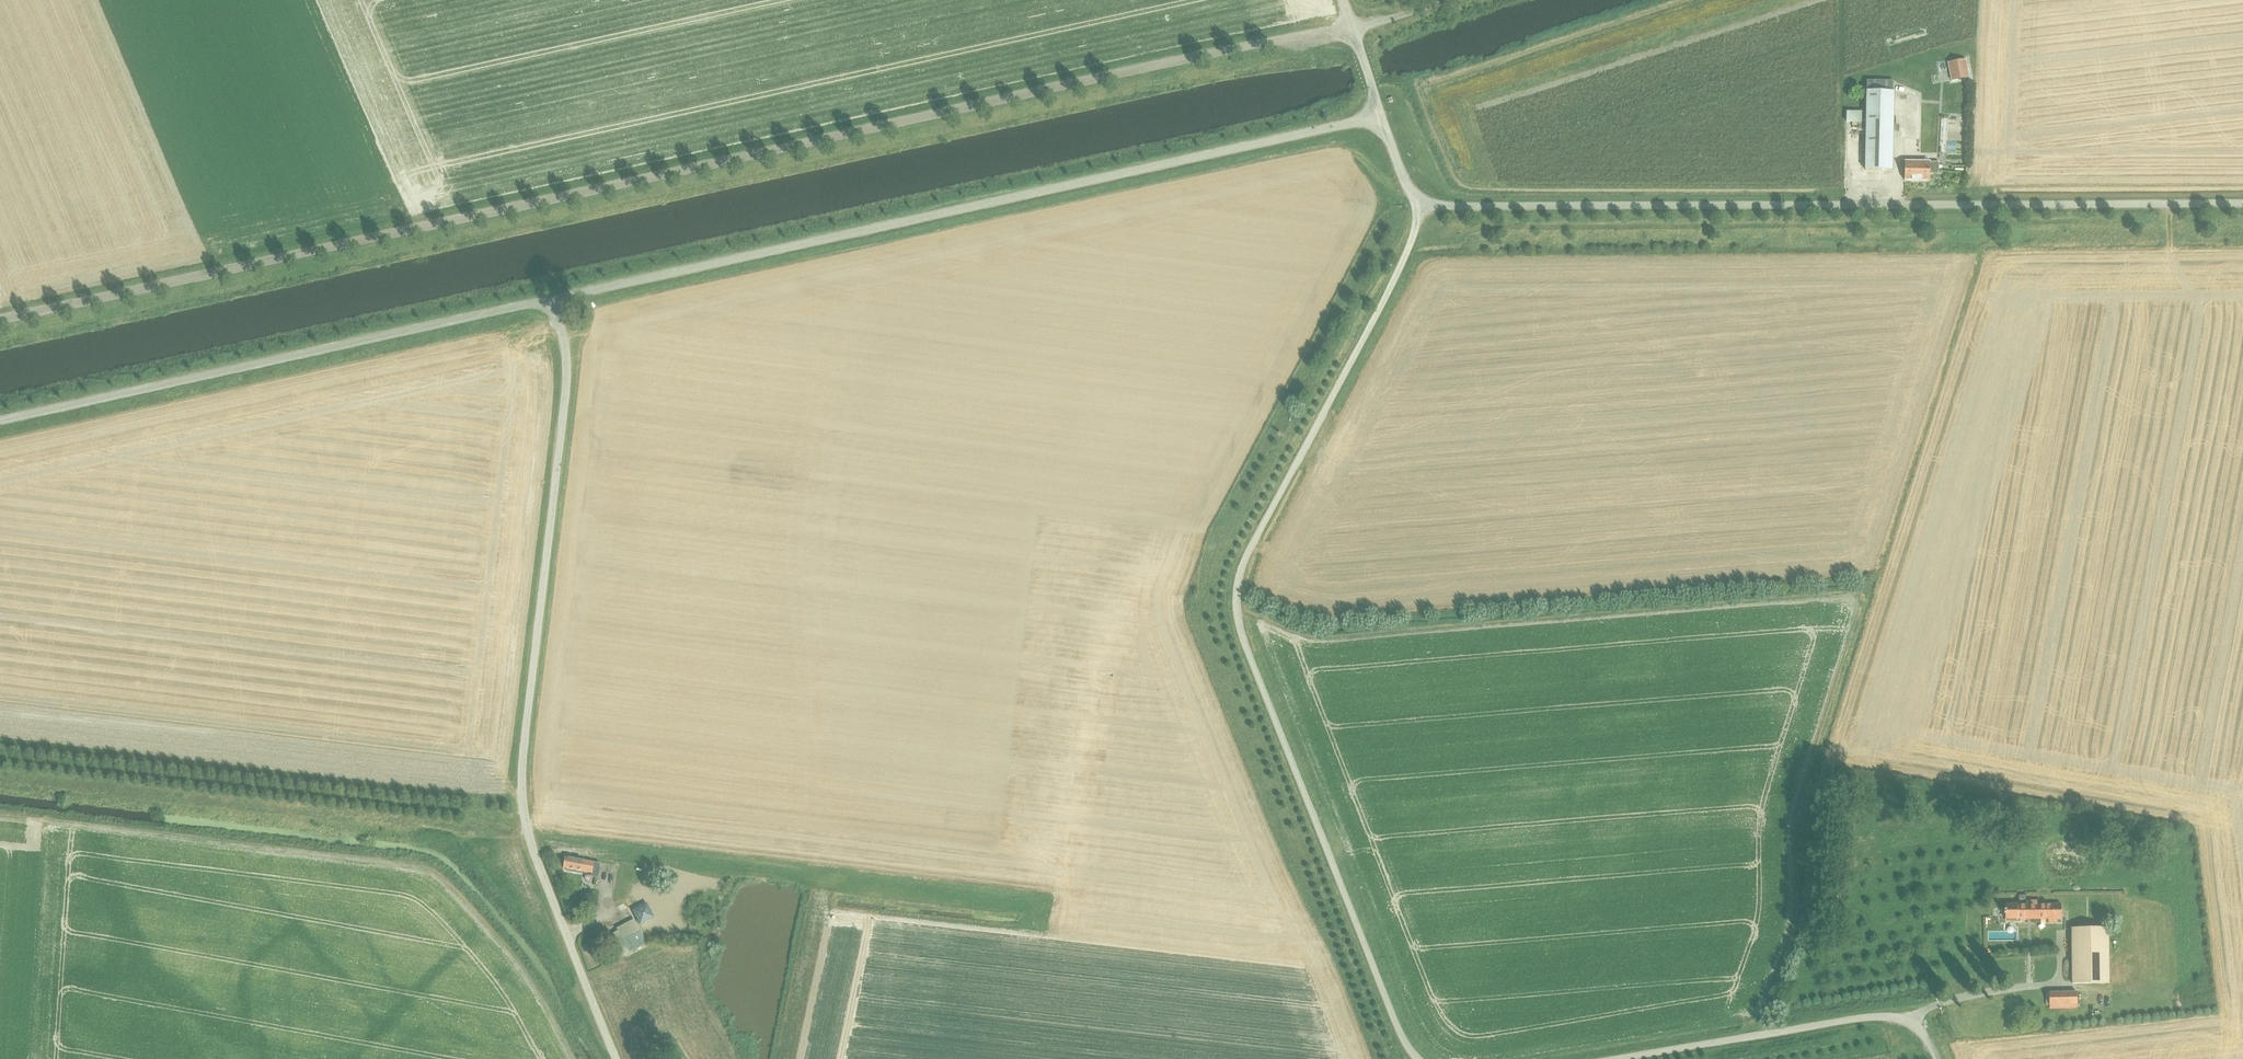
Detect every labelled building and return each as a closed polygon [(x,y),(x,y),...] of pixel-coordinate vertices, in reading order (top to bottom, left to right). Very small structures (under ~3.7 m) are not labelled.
[(1965,59),(1955,61),(1958,79),(1968,77),(1965,59)] [(1865,170),(1891,170),(1893,81),(1867,81),(1865,170)] [(1850,111),(1850,123),(1866,123),(1866,111),(1850,111)] [(1938,174),(1939,162),(1930,162),(1904,161),(1904,180),(1929,181),(1929,174),(1938,174)] [(600,863),(564,857),(562,868),(591,873),(590,877),(597,878),(600,863)] [(2027,903),(2006,903),(2006,918),(2020,918),(2020,920),(2020,919),(2025,919),(2025,920),(2026,920),(2026,918),(2048,918),(2048,921),(2058,921),(2058,918),(2062,918),(2062,903),(2038,903),(2038,900),(2027,900),(2027,903)] [(2100,925),(2108,925),(2108,912),(2099,912),(2100,925)] [(646,943),(633,919),(616,928),(617,931),(610,934),(621,956),(646,943)] [(2072,983),(2109,983),(2108,927),(2071,928),(2072,983)] [(2049,1005),(2077,1004),(2077,992),(2049,992),(2049,1005)]
